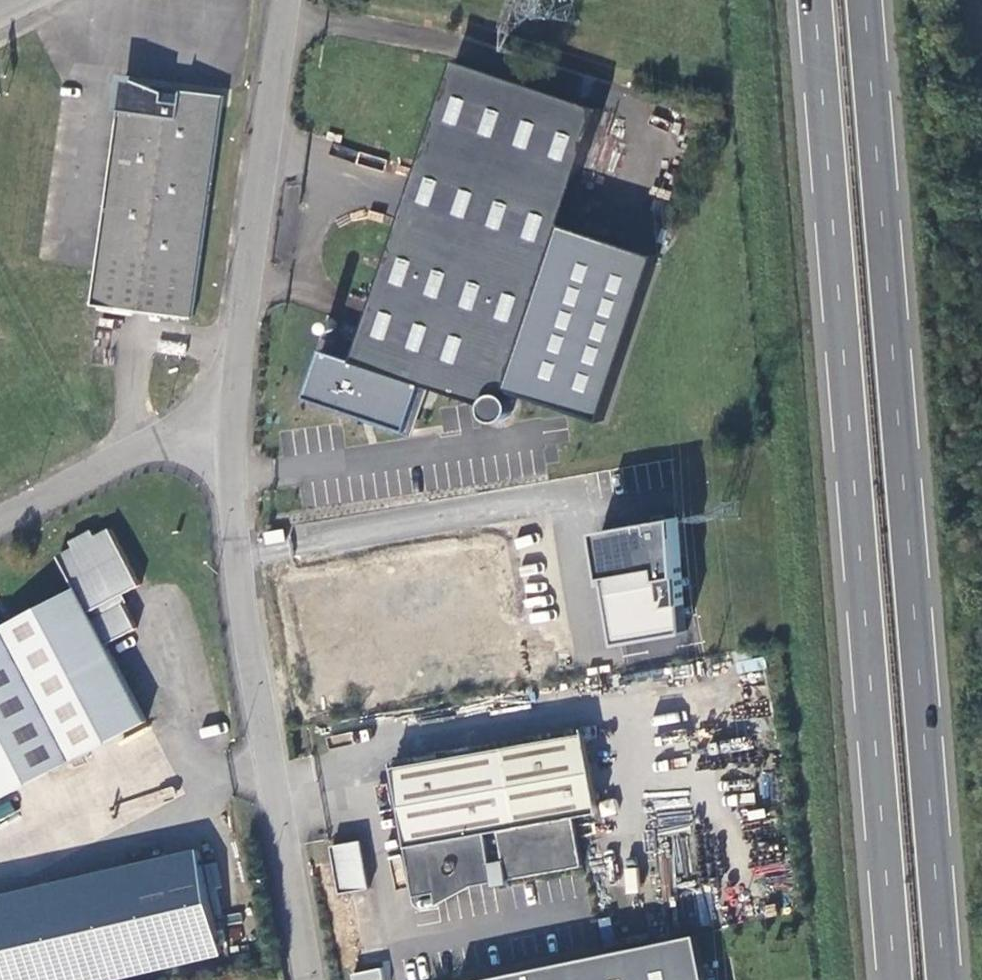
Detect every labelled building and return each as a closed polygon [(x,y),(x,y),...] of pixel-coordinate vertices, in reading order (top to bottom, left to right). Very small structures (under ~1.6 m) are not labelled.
[(458,59),(358,358),(427,382),(487,403),(487,408),(488,411),(490,414),(495,418),(499,419),(505,418),(508,416),(513,411),(514,408),(513,401),(510,395),(507,393),(509,385),(564,222),(603,107),(458,59)] [(196,319),(226,95),(125,81),(96,305),(196,319)] [(564,222),(509,385),(606,420),(662,255),(564,222)] [(358,358),(348,355),(321,346),(303,395),(402,429),(410,432),(427,382),(358,358)] [(598,586),(607,647),(676,634),(670,520),(584,535),(592,587),(598,586)] [(147,719),(107,643),(137,627),(120,595),(141,583),(111,527),(96,535),(93,528),(71,540),(75,546),(60,554),(77,585),(0,626),(0,797),(147,719)] [(438,903),(476,884),(586,867),(578,817),(602,813),(590,734),(397,764),(410,844),(408,845),(413,881),(416,895),(436,892),(438,903)] [(358,842),(332,846),(339,894),(343,893),(365,890),(358,842)] [(228,957),(203,849),(0,895),(0,979),(126,979),(228,957)] [(470,979),(708,979),(698,933),(470,979)] [(351,979),(381,979),(380,968),(350,972),(351,979)]
